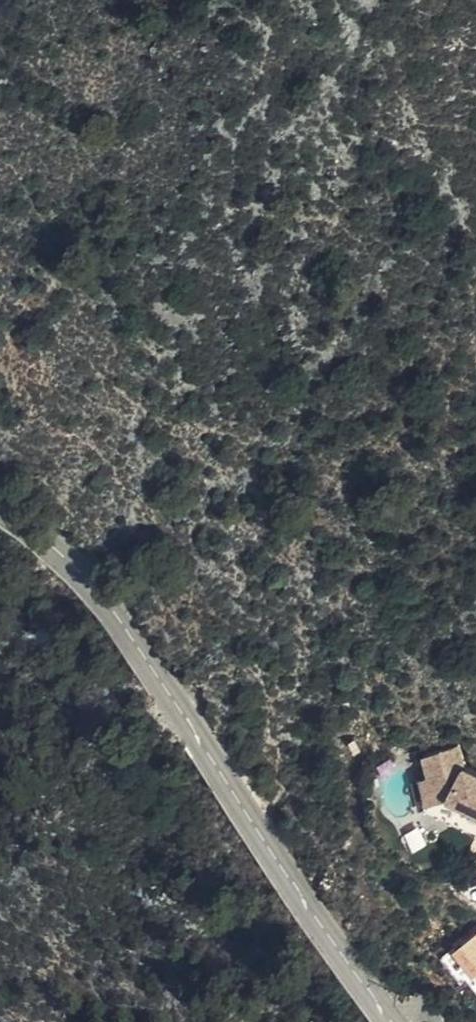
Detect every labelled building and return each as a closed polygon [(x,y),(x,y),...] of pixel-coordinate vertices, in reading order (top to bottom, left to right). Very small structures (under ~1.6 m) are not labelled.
[(475,745),(475,737),(454,741),(456,750),(475,745)] [(456,750),(460,764),(455,766),(462,794),(475,799),(475,745),(456,750)]
